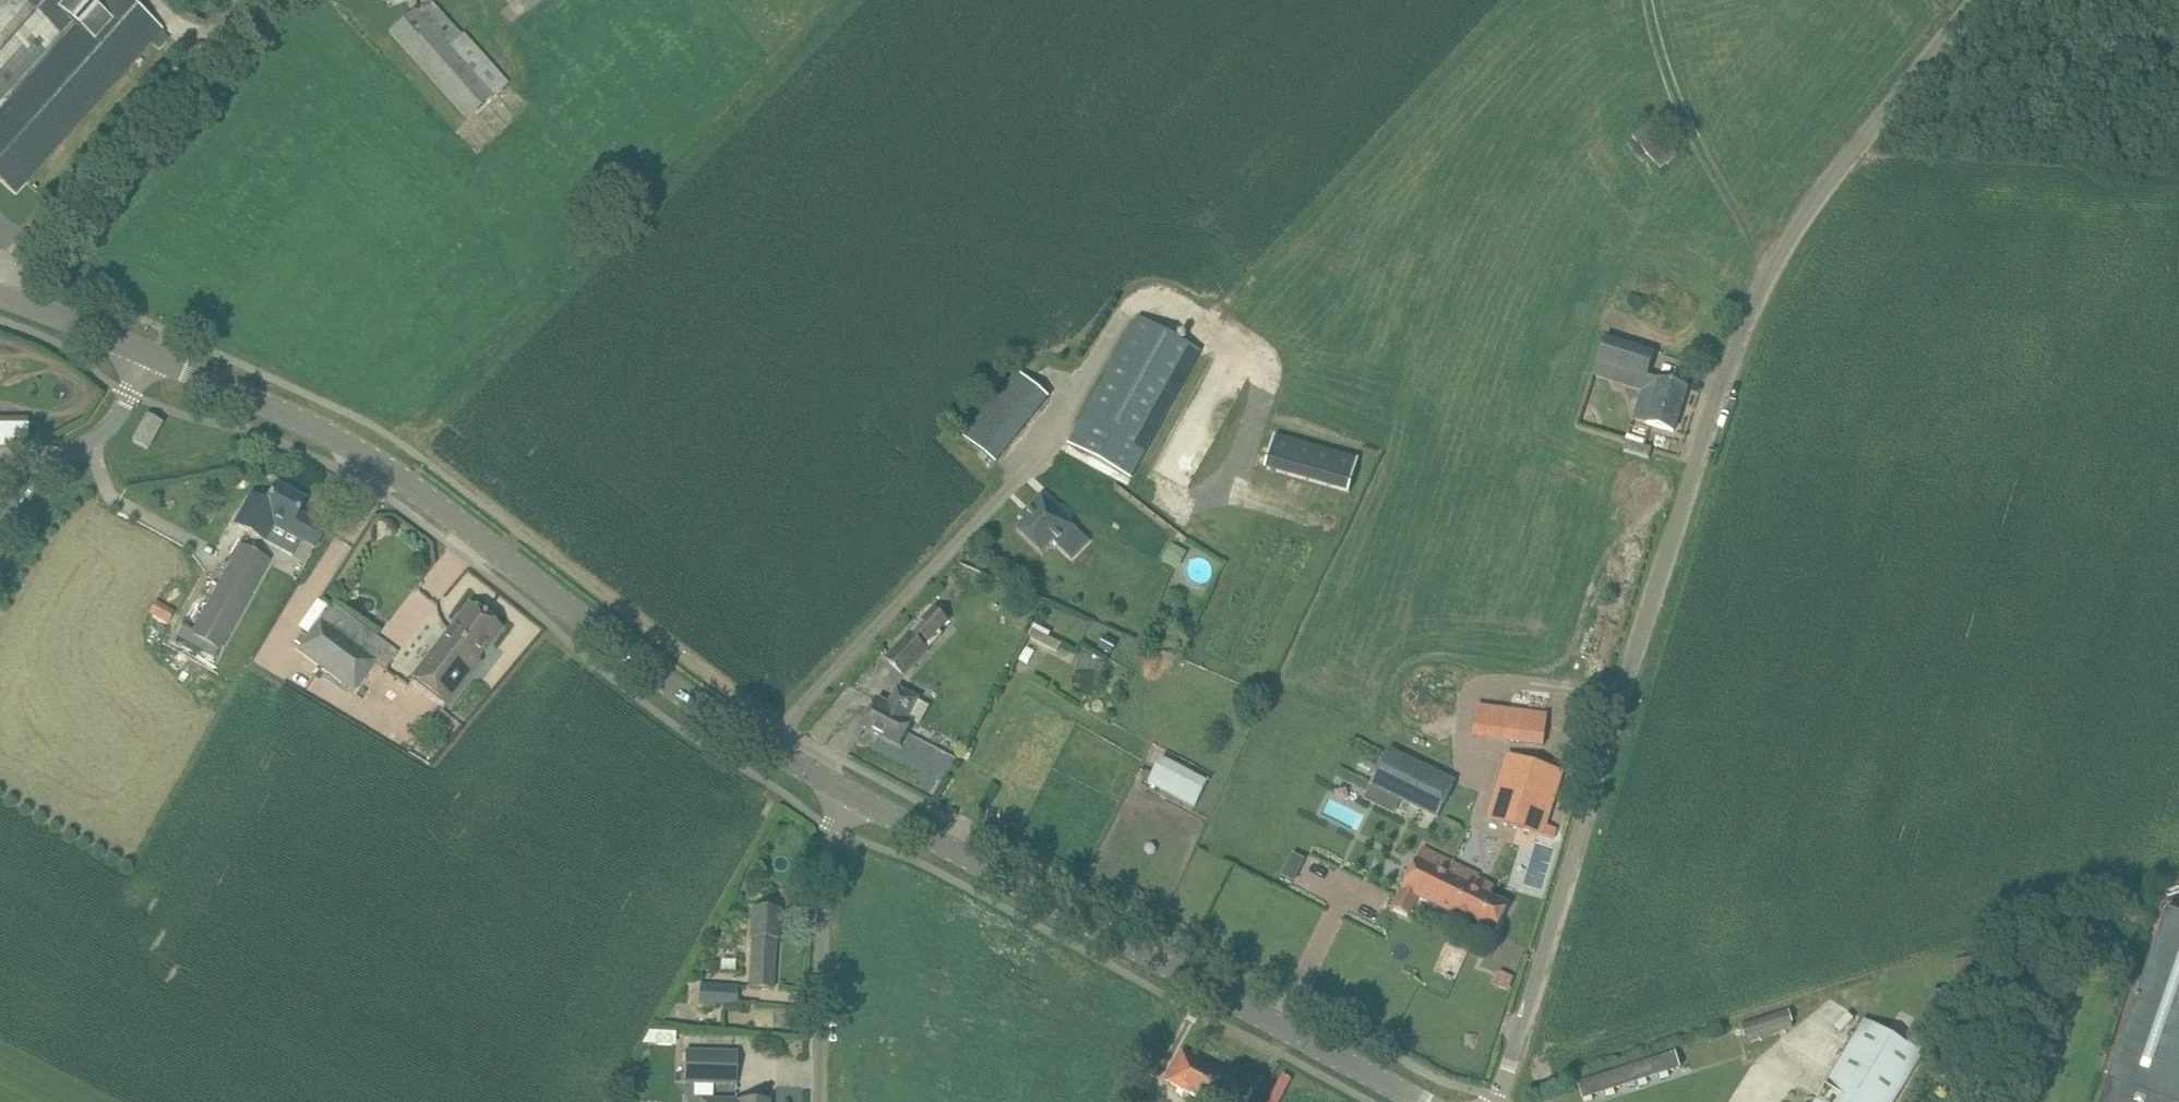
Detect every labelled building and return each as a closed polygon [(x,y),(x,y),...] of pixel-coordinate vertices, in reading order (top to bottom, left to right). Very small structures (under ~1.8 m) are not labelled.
[(130,0),(100,0),(0,112),(0,179),(16,193),(162,29),(130,0)] [(0,7),(0,102),(93,0),(7,0),(0,7)] [(542,0),(519,0),(528,11),(542,0)] [(462,36),(430,1),(415,15),(413,12),(390,32),(468,119),(508,83),(464,34),(462,36)] [(1073,437),(1069,443),(1132,478),(1201,351),(1139,317),(1073,437)] [(1648,377),(1655,352),(1604,338),(1597,363),(1648,377)] [(1018,368),(964,435),(998,462),(1052,395),(1018,368)] [(1647,423),(1674,432),(1688,387),(1652,376),(1646,397),(1654,400),(1647,423)] [(148,449),(162,424),(147,416),(133,441),(148,449)] [(1351,492),(1360,456),(1277,434),(1267,469),(1351,492)] [(252,497),(237,524),(293,555),(311,521),(299,514),(305,501),(276,485),(266,504),(252,497)] [(1025,521),(1017,529),(1043,553),(1054,541),(1059,546),(1059,545),(1073,558),(1089,541),(1076,528),(1041,494),(1021,516),(1025,521)] [(1176,565),(1184,549),(1173,543),(1164,559),(1176,565)] [(218,649),(267,560),(242,547),(194,635),(218,649)] [(175,611),(156,600),(149,613),(168,623),(175,611)] [(398,653),(332,604),(299,649),(355,690),(376,663),(385,670),(398,653)] [(471,604),(457,621),(413,677),(447,703),(480,661),(476,658),(501,627),(471,604)] [(949,620),(935,607),(887,659),(905,676),(929,650),(924,646),(949,620)] [(1105,636),(1099,647),(1111,654),(1117,642),(1105,636)] [(909,719),(919,698),(898,687),(890,704),(878,698),(864,726),(901,746),(914,721),(909,719)] [(1544,746),(1548,714),(1509,710),(1505,742),(1544,746)] [(1371,782),(1438,814),(1455,779),(1388,746),(1371,782)] [(1563,772),(1543,765),(1509,754),(1488,818),(1543,836),(1546,826),(1563,772)] [(1162,758),(1149,780),(1148,782),(1195,808),(1209,783),(1162,758)] [(989,807),(987,820),(995,822),(998,808),(989,807)] [(1546,826),(1543,836),(1554,839),(1557,829),(1546,826)] [(1418,895),(1460,915),(1473,888),(1479,876),(1423,848),(1394,907),(1409,914),(1418,895)] [(1473,888),(1460,915),(1495,933),(1509,905),(1473,888)] [(753,908),(751,930),(751,939),(753,939),(750,988),(773,990),(776,943),(778,943),(780,910),(753,908)] [(2167,912),(2102,1101),(2178,1101),(2178,916),(2167,912)] [(1935,988),(1903,1040),(1922,1052),(1921,1053),(1932,1059),(1975,988),(1960,980),(1950,997),(1940,992),(1935,988)] [(738,987),(700,984),(699,1001),(737,1004),(738,987)] [(1747,1036),(1748,1041),(1793,1028),(1791,1022),(1794,1021),(1790,1009),(1741,1024),(1745,1037),(1747,1036)] [(1921,1053),(1922,1052),(1903,1040),(1866,1018),(1816,1101),(1892,1101),(1921,1053)] [(1584,1101),(1589,1101),(1594,1100),(1593,1096),(1695,1062),(1696,1068),(1739,1053),(1737,1050),(1740,1048),(1735,1032),(1578,1082),(1584,1101)] [(674,1082),(737,1083),(737,1052),(675,1051),(674,1082)] [(1182,1052),(1167,1080),(1208,1101),(1247,1101),(1253,1090),(1182,1052)]
